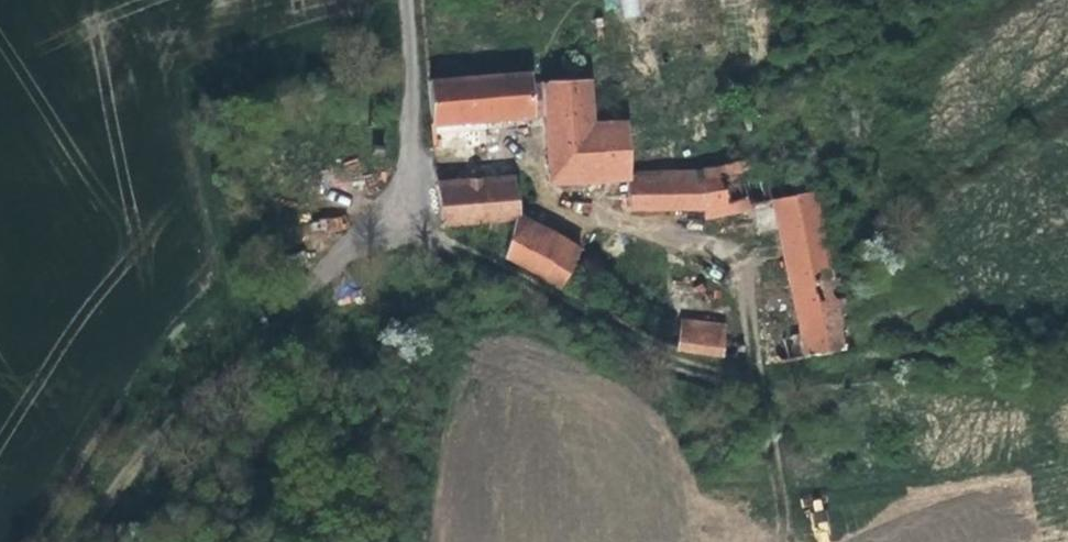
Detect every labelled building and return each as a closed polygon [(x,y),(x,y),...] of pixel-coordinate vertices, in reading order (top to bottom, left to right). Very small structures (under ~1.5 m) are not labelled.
[(624,19),(641,16),(638,0),(621,0),(624,19)] [(525,75),(423,81),(427,121),(525,116),(525,75)] [(542,180),(619,180),(615,127),(582,128),(578,87),(537,87),(542,180)] [(775,361),(836,351),(786,110),(733,122),(743,169),(695,180),(619,180),(621,209),(693,206),(694,216),(765,209),(794,345),(773,349),(775,361)] [(510,182),(434,184),(438,219),(522,215),(521,205),(512,205),(510,182)] [(313,217),(314,231),(345,229),(345,216),(313,217)] [(498,255),(556,291),(575,258),(515,218),(498,255)] [(669,351),(714,353),(713,326),(669,327),(669,351)] [(825,498),(808,499),(811,541),(828,541),(825,498)]
